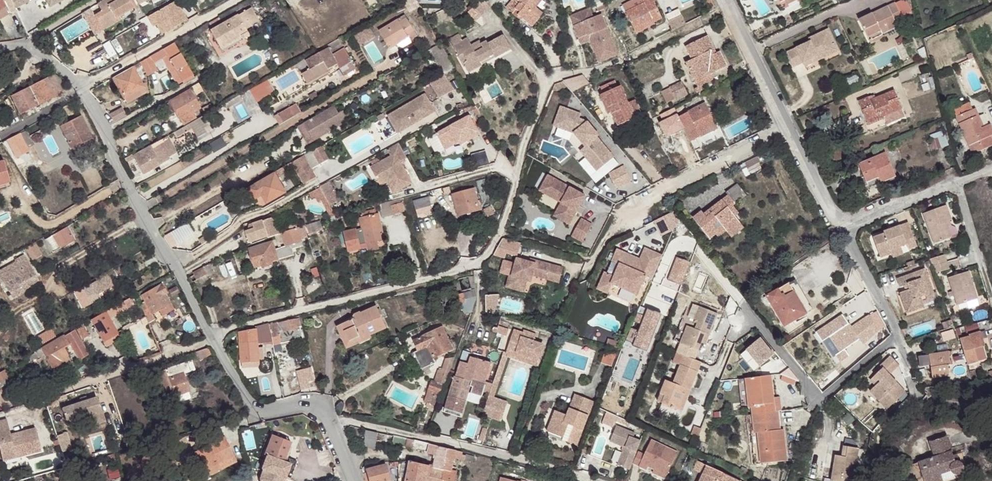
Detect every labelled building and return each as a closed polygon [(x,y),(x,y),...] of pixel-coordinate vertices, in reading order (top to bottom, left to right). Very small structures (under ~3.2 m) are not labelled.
[(7,6),(10,13),(16,10),(15,8),(27,1),(26,0),(0,0),(0,10),(7,6)] [(102,30),(118,21),(117,19),(120,17),(118,14),(133,5),(130,0),(102,0),(97,3),(102,11),(94,15),(102,30)] [(162,34),(187,20),(176,0),(151,14),(156,24),(162,34)] [(409,12),(420,6),(416,0),(406,0),(403,2),(409,12)] [(485,0),(481,0),(474,7),(481,15),(490,6),(485,0)] [(529,24),(540,10),(535,7),(541,0),(513,0),(506,8),(512,13),(516,9),(520,12),(518,15),(529,24)] [(634,28),(652,19),(654,22),(662,18),(653,0),(641,0),(643,4),(632,9),(628,2),(622,5),(634,28)] [(632,9),(643,4),(641,0),(633,0),(628,2),(632,9)] [(710,9),(715,6),(712,0),(706,0),(710,9)] [(859,20),(870,43),(884,37),(882,33),(897,26),(896,24),(903,20),(895,3),(859,20)] [(117,19),(118,21),(136,10),(133,5),(118,14),(120,17),(117,19)] [(10,13),(7,6),(0,10),(0,19),(10,13)] [(210,31),(220,48),(240,36),(241,38),(243,39),(244,39),(246,39),(247,38),(248,37),(249,35),(248,33),(242,23),(247,20),(250,25),(259,21),(251,7),(210,31)] [(85,12),(97,33),(102,30),(94,15),(95,15),(91,8),(85,12)] [(593,17),(589,9),(570,17),(573,25),(593,17)] [(540,10),(529,24),(532,26),(543,13),(540,10)] [(156,24),(151,14),(148,16),(153,26),(156,24)] [(573,25),(579,38),(588,34),(590,41),(599,63),(618,55),(601,14),(573,25)] [(379,31),(390,49),(397,44),(409,37),(411,36),(412,38),(417,35),(405,15),(379,31)] [(210,25),(220,19),(218,17),(208,22),(210,25)] [(669,23),(673,30),(686,24),(682,17),(669,23)] [(634,28),(636,33),(655,24),(652,19),(634,28)] [(353,34),(359,43),(370,36),(369,34),(372,32),(368,25),(353,34)] [(787,52),(793,66),(803,62),(818,55),(820,59),(839,50),(829,29),(808,38),(810,42),(787,52)] [(359,43),(360,45),(375,37),(372,32),(369,34),(370,36),(359,43)] [(465,66),(468,73),(482,65),(480,62),(493,54),(495,58),(511,49),(503,35),(488,44),(487,41),(481,44),(480,40),(471,45),(467,38),(462,40),(459,34),(450,39),(459,56),(463,54),(467,60),(465,66)] [(590,41),(588,34),(579,38),(581,44),(590,41)] [(685,63),(694,80),(708,72),(709,75),(710,74),(727,66),(719,51),(716,53),(707,35),(685,46),(692,59),(685,63)] [(220,48),(222,52),(244,39),(243,39),(241,38),(240,36),(220,48)] [(397,44),(400,49),(412,42),(409,37),(397,44)] [(140,61),(148,75),(157,70),(154,63),(167,55),(182,81),(193,75),(174,42),(140,61)] [(443,74),(444,74),(454,68),(441,43),(429,50),(443,74)] [(302,74),(307,83),(330,70),(329,69),(337,64),(340,69),(352,62),(353,62),(345,48),(332,55),(328,47),(305,60),(311,69),(302,74)] [(918,50),(922,61),(928,58),(924,47),(918,50)] [(482,65),(495,58),(493,54),(480,62),(482,65)] [(162,58),(167,67),(172,64),(167,55),(162,58)] [(803,62),(804,66),(820,59),(818,55),(803,62)] [(340,69),(344,76),(346,75),(349,76),(354,73),(355,70),(356,69),(355,66),(352,63),(352,62),(340,69)] [(113,77),(124,97),(143,86),(132,66),(113,77)] [(694,80),(697,86),(713,79),(710,74),(709,75),(708,72),(694,80)] [(54,74),(11,96),(20,114),(58,95),(58,94),(62,91),(67,85),(54,74)] [(430,82),(439,98),(453,90),(444,74),(430,82)] [(568,92),(587,86),(583,74),(564,81),(568,92)] [(193,75),(182,81),(184,83),(195,77),(193,75)] [(257,103),(275,91),(268,78),(249,89),(257,103)] [(601,87),(615,121),(622,118),(624,123),(635,118),(628,103),(621,86),(617,87),(614,80),(601,87)] [(675,98),(676,100),(688,94),(681,81),(670,87),(675,98)] [(191,87),(196,94),(203,90),(199,82),(191,87)] [(124,97),(126,103),(146,92),(143,86),(124,97)] [(662,91),(667,102),(675,98),(670,87),(662,91)] [(175,112),(182,124),(196,117),(193,112),(199,108),(189,90),(169,101),(175,112)] [(858,101),(868,125),(884,118),(883,116),(900,108),(902,108),(894,90),(870,100),(869,97),(858,101)] [(309,96),(312,102),(319,98),(316,92),(309,96)] [(388,115),(398,133),(435,111),(425,93),(388,115)] [(224,103),(227,108),(242,99),(240,95),(224,103)] [(972,100),(953,108),(971,147),(989,138),(981,120),(979,120),(974,109),(975,109),(972,100)] [(164,105),(169,115),(175,112),(169,101),(164,105)] [(628,103),(635,118),(639,116),(632,101),(628,103)] [(202,108),(205,114),(214,109),(210,103),(202,108)] [(288,112),(291,118),(301,112),(296,103),(289,107),(291,110),(288,112)] [(683,129),(689,142),(708,133),(710,132),(708,128),(716,124),(705,103),(678,116),(677,113),(668,117),(675,132),(683,129)] [(304,123),(312,138),(327,129),(329,132),(349,120),(343,110),(339,113),(335,105),(304,123)] [(559,106),(553,125),(556,126),(560,114),(563,115),(565,108),(559,106)] [(109,113),(114,122),(126,115),(122,107),(109,113)] [(278,114),(283,123),(291,118),(288,112),(291,110),(289,107),(278,114)] [(580,150),(597,171),(614,157),(596,137),(598,135),(587,121),(583,124),(579,119),(581,114),(565,108),(563,115),(560,114),(556,126),(574,133),(585,146),(580,150)] [(884,118),(887,124),(904,117),(900,108),(883,116),(884,118)] [(192,128),(196,134),(204,130),(202,127),(210,123),(205,114),(189,123),(192,128)] [(436,134),(445,150),(455,144),(453,141),(457,139),(459,142),(478,132),(470,116),(436,134)] [(991,137),(991,124),(989,116),(981,120),(989,138),(991,137)] [(81,117),(61,127),(72,148),(92,138),(81,117)] [(622,118),(615,121),(617,126),(624,123),(622,118)] [(174,132),(176,137),(192,128),(189,123),(174,132)] [(298,127),(308,143),(329,132),(327,129),(312,138),(304,123),(298,127)] [(428,127),(431,133),(435,131),(434,128),(437,127),(435,123),(428,127)] [(708,133),(710,138),(713,137),(710,131),(718,128),(716,124),(708,128),(710,132),(708,133)] [(26,131),(7,140),(16,157),(28,150),(27,147),(33,144),(26,131)] [(930,135),(935,149),(941,147),(938,137),(943,135),(942,131),(930,135)] [(459,142),(460,145),(479,134),(478,132),(459,142)] [(435,153),(438,153),(445,150),(436,134),(429,138),(428,140),(435,153)] [(121,161),(122,164),(134,157),(143,174),(169,159),(168,157),(176,152),(167,136),(133,155),(132,154),(121,161)] [(92,138),(72,148),(75,155),(95,145),(92,138)] [(209,144),(213,152),(224,145),(220,138),(209,144)] [(370,167),(379,183),(389,178),(396,191),(412,182),(403,165),(399,167),(397,163),(401,161),(407,158),(399,143),(387,149),(391,156),(370,167)] [(305,155),(312,168),(329,159),(321,146),(305,155)] [(957,156),(963,153),(960,146),(954,149),(957,156)] [(896,176),(886,153),(859,164),(866,182),(878,176),(881,182),(896,176)] [(745,163),(747,168),(759,162),(765,159),(763,154),(745,163)] [(292,162),(304,184),(316,177),(303,155),(292,162)] [(10,182),(3,160),(0,161),(0,184),(10,182)] [(747,168),(750,174),(762,168),(759,162),(747,168)] [(609,174),(616,188),(631,180),(624,166),(609,174)] [(275,174),(277,179),(286,173),(283,167),(274,172),(275,174)] [(249,188),(255,199),(262,194),(267,203),(285,192),(277,179),(275,174),(256,184),(249,188)] [(561,202),(556,211),(572,220),(585,195),(547,175),(539,190),(561,202)] [(866,182),(869,188),(882,184),(881,182),(878,176),(866,182)] [(387,182),(393,193),(396,191),(389,178),(379,183),(380,186),(387,182)] [(476,181),(478,187),(486,185),(485,179),(476,181)] [(326,198),(330,206),(337,202),(338,203),(340,202),(340,201),(338,196),(336,197),(328,181),(319,186),(320,187),(326,198)] [(728,195),(735,204),(746,195),(737,184),(727,192),(729,194),(728,195)] [(478,187),(481,199),(489,197),(486,185),(478,187)] [(315,197),(318,202),(322,200),(326,198),(320,187),(309,193),(312,198),(315,197)] [(453,195),(458,215),(479,209),(473,189),(453,195)] [(693,218),(709,239),(719,231),(714,225),(719,221),(726,231),(731,237),(744,227),(735,216),(729,209),(733,206),(735,204),(728,195),(713,206),(715,209),(706,216),(704,214),(702,211),(693,218)] [(414,201),(416,209),(431,205),(428,197),(414,201)] [(322,200),(327,211),(332,209),(330,206),(326,198),(322,200)] [(379,205),(381,217),(392,214),(390,205),(390,202),(379,205)] [(390,205),(392,214),(404,211),(401,203),(390,205)] [(923,213),(934,243),(952,237),(948,228),(946,222),(951,220),(946,205),(923,213)] [(484,209),(488,217),(494,214),(489,206),(484,209)] [(706,216),(715,209),(713,206),(704,214),(706,216)] [(739,213),(733,206),(729,209),(735,216),(739,213)] [(327,211),(331,217),(336,216),(332,209),(327,211)] [(345,232),(349,251),(368,246),(367,242),(377,240),(384,238),(378,214),(375,214),(374,210),(361,213),(362,217),(360,218),(362,228),(345,232)] [(554,216),(569,224),(572,220),(556,211),(554,216)] [(329,218),(331,224),(338,222),(336,216),(331,217),(329,218)] [(245,231),(249,243),(268,236),(268,237),(281,233),(280,227),(277,228),(273,217),(263,220),(252,223),(254,229),(245,231)] [(581,219),(571,236),(582,242),(592,225),(581,219)] [(718,237),(726,231),(719,221),(714,225),(719,231),(716,234),(718,237)] [(164,235),(172,247),(194,234),(187,223),(164,235)] [(303,226),(306,237),(316,234),(312,223),(303,226)] [(873,238),(880,257),(891,253),(892,253),(891,249),(901,246),(907,243),(909,248),(917,245),(909,225),(901,228),(901,226),(884,232),(884,234),(873,238)] [(52,235),(45,239),(52,252),(74,240),(67,227),(59,231),(52,235)] [(278,260),(294,255),(293,249),(291,245),(302,241),(297,228),(275,235),(277,242),(284,240),(286,246),(274,249),(278,260)] [(326,245),(322,232),(315,235),(319,247),(326,245)] [(209,240),(205,235),(199,240),(202,245),(209,240)] [(517,256),(520,243),(502,238),(493,255),(505,258),(506,253),(517,256)] [(677,239),(667,264),(676,267),(681,253),(691,256),(694,245),(677,239)] [(367,246),(368,251),(379,249),(377,240),(367,242),(368,246),(367,246)] [(291,245),(293,249),(303,246),(302,241),(291,245)] [(262,265),(263,267),(273,264),(272,262),(278,260),(274,249),(273,242),(250,249),(252,259),(259,256),(262,265)] [(35,243),(26,248),(32,259),(41,253),(35,243)] [(903,253),(901,246),(891,249),(892,253),(891,253),(893,257),(903,253)] [(625,252),(624,256),(642,263),(649,249),(645,247),(640,259),(625,252)] [(598,288),(607,292),(611,283),(637,294),(645,275),(652,278),(662,255),(649,249),(642,263),(624,256),(625,252),(617,249),(612,261),(619,264),(614,276),(607,273),(605,272),(598,288)] [(930,259),(933,266),(947,262),(944,254),(930,259)] [(0,271),(0,275),(3,281),(9,290),(18,285),(22,293),(31,287),(27,280),(36,275),(24,255),(16,260),(16,261),(0,271)] [(252,259),(255,267),(262,265),(259,256),(252,259)] [(509,275),(506,287),(519,290),(522,279),(526,280),(531,281),(533,275),(559,282),(563,268),(537,261),(536,264),(530,262),(516,258),(512,276),(509,275)] [(612,261),(607,273),(614,276),(619,264),(612,261)] [(207,275),(213,272),(212,270),(216,267),(214,262),(203,267),(207,275)] [(933,266),(935,273),(949,269),(947,262),(933,266)] [(190,277),(193,282),(199,279),(207,275),(203,267),(193,273),(194,275),(190,277)] [(900,293),(907,313),(925,306),(924,303),(922,298),(933,293),(925,269),(897,279),(899,287),(903,286),(908,284),(910,289),(905,291),(900,293)] [(954,296),(957,305),(967,302),(977,299),(978,299),(969,271),(948,277),(953,291),(954,296)] [(82,287),(73,291),(83,308),(101,298),(98,293),(103,290),(111,285),(112,285),(105,272),(91,281),(92,283),(83,288),(82,287)] [(772,284),(776,291),(795,279),(791,272),(775,281),(775,282),(772,284)] [(40,282),(36,275),(27,280),(31,287),(40,282)] [(199,279),(201,284),(209,280),(207,275),(199,279)] [(770,302),(784,326),(813,309),(795,279),(776,291),(764,298),(767,304),(770,302)] [(144,301),(140,303),(148,322),(155,319),(152,313),(159,309),(162,314),(173,308),(164,294),(166,293),(161,284),(141,295),(144,301)] [(18,285),(9,290),(13,298),(22,293),(18,285)] [(111,285),(103,290),(107,298),(116,293),(111,285)] [(175,286),(169,290),(172,296),(178,292),(175,286)] [(453,295),(456,305),(462,303),(465,302),(465,300),(475,297),(475,289),(472,290),(471,288),(461,291),(461,293),(453,295)] [(611,289),(609,295),(631,303),(633,297),(611,289)] [(922,298),(924,303),(935,299),(933,293),(922,298)] [(494,314),(499,295),(486,295),(486,312),(494,314)] [(462,303),(463,311),(471,312),(475,300),(475,297),(465,300),(465,302),(462,303)] [(129,298),(91,320),(106,347),(121,338),(110,318),(133,305),(129,298)] [(979,305),(977,299),(967,302),(969,308),(979,305)] [(359,336),(361,342),(372,337),(371,335),(386,328),(376,306),(361,313),(360,312),(354,315),(356,319),(342,325),(349,341),(359,336)] [(648,309),(640,306),(638,312),(645,315),(648,309)] [(687,326),(677,353),(694,359),(701,342),(704,333),(709,334),(717,313),(700,306),(695,319),(698,321),(695,329),(687,326)] [(662,314),(648,308),(648,309),(645,315),(638,312),(634,321),(642,324),(639,330),(631,327),(626,340),(647,349),(648,349),(662,314)] [(273,343),(273,345),(303,339),(299,318),(278,323),(278,324),(269,326),(273,343)] [(867,324),(879,342),(888,336),(877,318),(867,324)] [(239,332),(241,362),(259,360),(264,359),(263,347),(258,347),(258,344),(264,343),(264,345),(273,343),(269,326),(269,323),(256,326),(256,329),(239,332)] [(83,324),(76,328),(82,339),(89,335),(83,324)] [(859,330),(870,348),(879,342),(867,324),(859,330)] [(337,327),(347,348),(361,342),(359,336),(349,341),(342,325),(337,327)] [(498,331),(496,332),(506,336),(508,329),(498,326),(497,328),(498,329),(498,331)] [(413,352),(421,369),(436,362),(433,357),(451,349),(442,328),(415,341),(419,350),(413,352)] [(938,332),(940,338),(951,335),(949,328),(938,332)] [(63,335),(41,348),(42,349),(44,352),(55,371),(63,366),(60,361),(68,356),(63,348),(70,344),(79,360),(89,354),(75,330),(64,336),(63,335)] [(514,330),(506,353),(508,354),(515,356),(517,353),(539,360),(543,347),(533,343),(536,334),(524,330),(523,333),(514,330)] [(959,339),(967,364),(986,358),(983,346),(984,345),(980,331),(969,335),(969,336),(959,339)] [(709,334),(704,333),(701,342),(705,344),(709,334)] [(760,366),(774,354),(760,338),(746,349),(760,366)] [(647,349),(626,340),(622,348),(631,351),(633,346),(646,351),(647,349)] [(208,348),(196,351),(200,360),(211,354),(208,348)] [(930,365),(932,378),(949,376),(948,365),(951,364),(949,351),(929,354),(930,365)] [(503,352),(489,396),(493,397),(507,357),(508,354),(506,353),(503,352)] [(508,354),(507,357),(536,367),(539,360),(517,353),(515,356),(508,354)] [(665,395),(662,403),(678,409),(684,393),(682,392),(684,388),(689,390),(701,362),(694,359),(677,353),(673,362),(680,365),(673,383),(666,380),(660,393),(665,395)] [(919,366),(930,365),(929,354),(918,356),(919,366)] [(68,356),(60,361),(63,366),(71,362),(68,356)] [(870,391),(887,409),(906,392),(889,375),(899,365),(891,356),(880,366),(882,368),(875,375),(880,381),(875,385),(870,391)] [(433,382),(430,391),(441,395),(454,357),(446,358),(442,370),(438,370),(434,382),(433,382)] [(460,361),(455,377),(472,382),(473,379),(484,382),(485,382),(491,363),(470,357),(468,364),(460,361)] [(191,360),(152,374),(159,393),(170,390),(173,399),(175,398),(176,402),(190,398),(188,390),(189,390),(183,373),(195,370),(191,360)] [(839,366),(844,372),(848,368),(843,362),(839,366)] [(829,375),(834,381),(844,372),(839,366),(829,375)] [(0,372),(0,387),(11,381),(4,370),(0,372)] [(752,407),(752,414),(775,412),(770,375),(742,379),(743,391),(739,392),(739,400),(748,399),(749,407),(752,407)] [(870,380),(875,385),(880,381),(875,375),(870,380)] [(298,378),(301,390),(309,388),(310,391),(317,390),(316,385),(309,387),(306,376),(298,378)] [(454,376),(443,412),(461,417),(468,393),(482,397),(485,385),(484,385),(484,382),(473,379),(472,382),(455,377),(454,376)] [(684,393),(678,409),(681,410),(689,390),(684,388),(682,392),(684,393)] [(433,405),(436,406),(441,395),(430,391),(425,402),(427,403),(426,406),(432,408),(433,405)] [(555,410),(547,431),(563,438),(564,435),(569,437),(567,442),(577,445),(594,401),(575,394),(567,415),(555,410)] [(489,396),(482,415),(501,421),(508,402),(493,397),(489,396)] [(59,403),(57,397),(50,399),(47,406),(59,403)] [(104,420),(96,397),(87,400),(81,402),(63,408),(67,422),(92,414),(95,424),(104,420)] [(758,432),(761,463),(787,460),(783,429),(780,429),(778,411),(775,412),(752,414),(754,430),(755,433),(758,432)] [(746,415),(747,430),(754,430),(752,414),(746,415)] [(0,421),(0,449),(3,460),(41,450),(35,428),(18,432),(19,436),(11,438),(10,434),(6,419),(0,421)] [(625,447),(618,465),(629,470),(641,441),(633,438),(635,433),(616,426),(610,441),(625,447)] [(694,426),(691,434),(698,437),(701,428),(694,426)] [(483,441),(487,429),(483,427),(478,440),(483,441)] [(366,429),(364,447),(374,449),(378,432),(366,429)] [(69,449),(64,433),(57,436),(58,439),(59,444),(62,452),(69,449)] [(296,461),(285,457),(290,442),(272,435),(264,455),(266,455),(261,468),(264,469),(260,479),(261,480),(283,480),(284,477),(290,479),(296,461)] [(224,436),(199,449),(202,456),(199,457),(204,467),(208,475),(219,469),(217,464),(233,455),(234,455),(224,436)] [(923,480),(950,470),(952,473),(953,474),(955,475),(957,475),(962,474),(963,472),(964,469),(964,468),(963,465),(963,464),(960,462),(957,461),(955,461),(947,436),(929,442),(934,457),(905,467),(910,480),(914,480),(923,478),(923,480)] [(406,447),(412,448),(413,446),(425,449),(424,452),(436,455),(434,467),(430,465),(426,480),(454,480),(456,472),(451,471),(454,457),(473,462),(474,456),(465,454),(465,455),(462,455),(463,452),(439,446),(408,438),(406,447)] [(644,454),(639,466),(647,470),(649,466),(654,469),(667,475),(677,452),(651,440),(644,454)] [(831,480),(842,480),(842,478),(851,480),(853,480),(858,448),(843,446),(841,456),(835,455),(831,480)] [(199,449),(194,452),(202,468),(204,467),(199,457),(202,456),(199,449)] [(639,466),(644,454),(638,451),(633,463),(639,466)] [(233,455),(217,464),(219,469),(236,461),(233,455)] [(406,480),(426,480),(430,465),(409,461),(406,480)] [(703,474),(707,465),(697,461),(693,469),(703,474)] [(364,480),(387,480),(389,480),(385,464),(367,469),(367,472),(362,474),(364,480)] [(707,465),(703,474),(705,475),(702,480),(741,480),(707,465)] [(667,475),(654,469),(652,472),(665,478),(667,475)] [(924,480),(941,480),(954,476),(953,474),(952,473),(950,470),(923,480),(924,480)]
